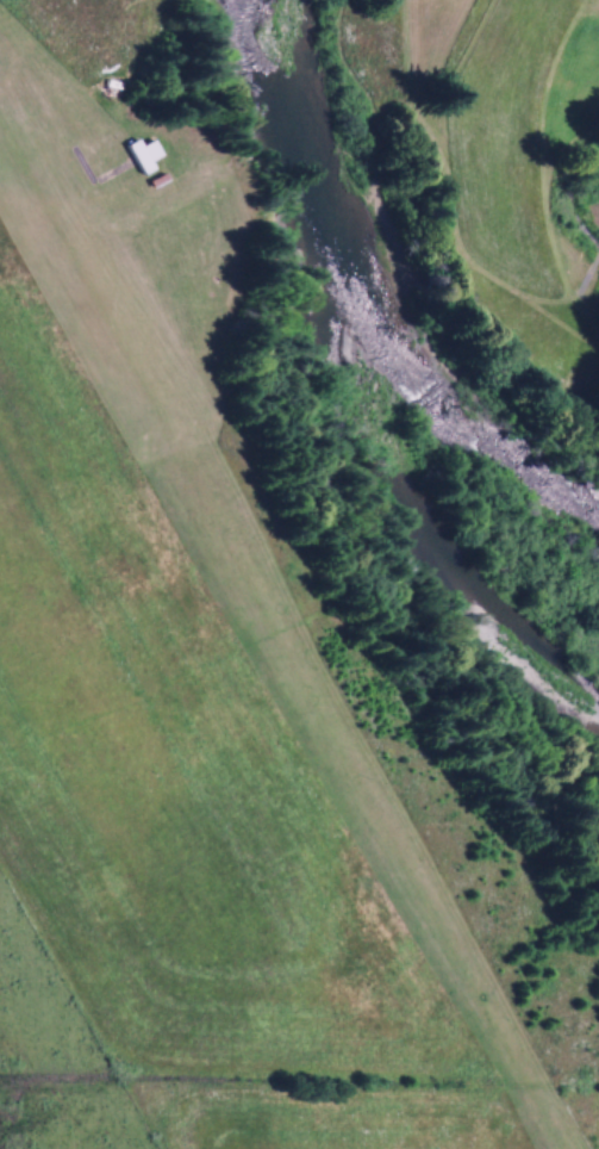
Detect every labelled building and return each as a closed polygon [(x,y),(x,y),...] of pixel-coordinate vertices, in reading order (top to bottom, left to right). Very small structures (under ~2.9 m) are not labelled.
[(151,171),(147,163),(158,158),(150,141),(136,147),(132,141),(122,146),(137,178),(151,171)]
